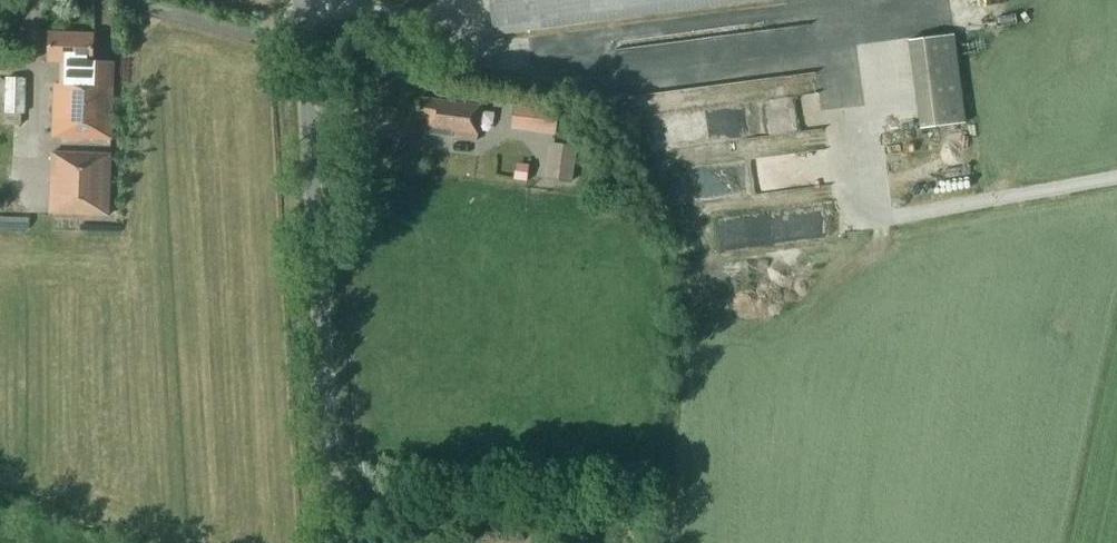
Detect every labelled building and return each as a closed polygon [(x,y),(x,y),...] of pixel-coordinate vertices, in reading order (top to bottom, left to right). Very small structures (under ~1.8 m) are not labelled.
[(495,34),(754,0),(491,0),(495,34)] [(52,137),(110,139),(112,86),(110,86),(111,63),(91,63),(92,34),(49,32),(48,60),(62,61),(61,83),(54,83),(52,137)] [(913,46),(922,136),(969,131),(960,42),(913,46)] [(23,114),(24,79),(6,78),(5,113),(23,114)] [(450,101),(420,97),(417,117),(428,118),(426,133),(478,140),(482,106),(470,104),(471,99),(450,96),(450,101)] [(560,108),(514,101),(510,129),(556,135),(560,108)] [(577,147),(555,143),(550,179),(572,182),(577,147)] [(108,214),(110,153),(51,151),(49,212),(108,214)] [(734,248),(816,238),(812,208),(731,218),(734,248)]
